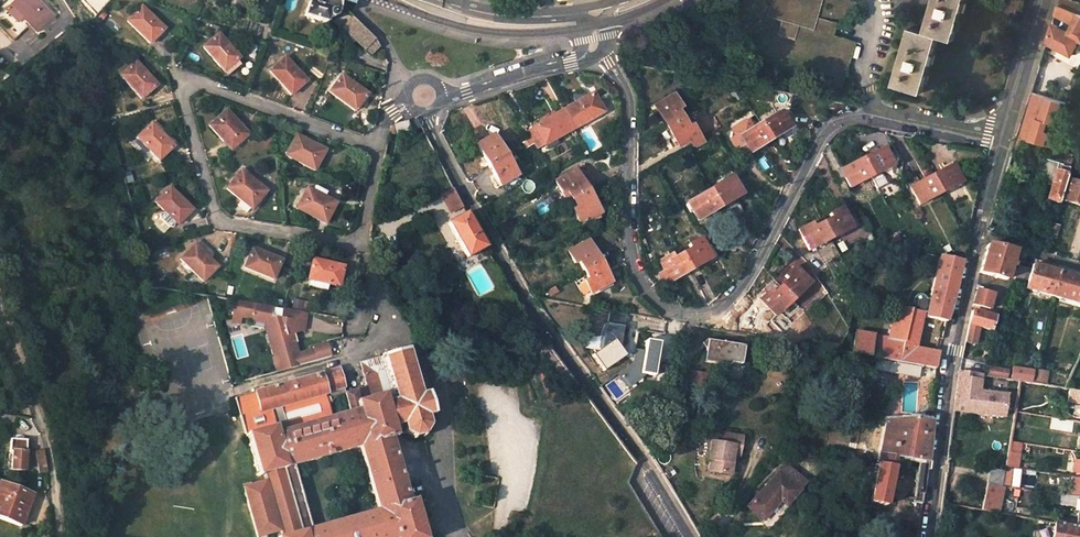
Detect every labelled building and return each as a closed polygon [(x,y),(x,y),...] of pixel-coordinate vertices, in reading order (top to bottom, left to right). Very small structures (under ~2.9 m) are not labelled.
[(23,23),(34,34),(52,17),(35,0),(19,0),(22,2),(14,9),(25,21),(23,23)] [(228,5),(239,9),(242,0),(229,0),(228,5)] [(303,19),(325,25),(325,24),(331,26),(333,19),(334,19),(335,14),(338,15),(340,2),(334,0),(308,0),(303,19)] [(757,45),(751,43),(746,58),(841,88),(849,63),(855,43),(833,35),(837,24),(816,17),(822,0),(771,0),(757,45)] [(954,42),(966,0),(935,0),(933,4),(925,33),(911,29),(903,59),(895,86),(923,94),(940,37),(954,42)] [(1069,0),(1061,0),(1061,2),(1060,6),(1079,14),(1079,3),(1069,0)] [(149,44),(161,32),(150,21),(153,18),(141,6),(126,21),(149,44)] [(1072,56),(1079,42),(1079,14),(1060,6),(1056,16),(1075,24),(1070,34),(1053,26),(1048,41),(1047,43),(1072,56)] [(12,11),(23,23),(25,21),(14,9),(12,11)] [(354,17),(349,12),(337,26),(370,56),(379,46),(376,38),(354,17)] [(153,18),(150,21),(161,32),(164,30),(153,18)] [(227,50),(230,47),(218,35),(203,48),(224,72),(237,60),(227,50)] [(227,50),(237,60),(240,58),(230,47),(227,50)] [(293,73),(295,70),(284,58),(269,72),(290,96),(303,84),(293,73)] [(136,62),(120,76),(140,100),(153,89),(143,77),(146,74),(136,62)] [(293,73),(303,84),(306,82),(295,70),(293,73)] [(156,86),(146,74),(143,77),(153,89),(156,86)] [(365,97),(352,89),(354,86),(340,76),(328,93),(355,112),(365,97)] [(354,86),(352,89),(365,97),(367,94),(354,86)] [(673,93),(654,106),(667,124),(683,115),(677,107),(680,104),(673,93)] [(603,113),(593,95),(563,112),(573,130),(603,113)] [(842,110),(844,102),(831,100),(829,108),(842,110)] [(225,111),(207,126),(229,151),(244,138),(234,126),(237,124),(225,111)] [(545,146),(573,130),(563,112),(535,128),(545,146)] [(771,141),(791,129),(785,119),(783,121),(778,114),(761,125),(771,141)] [(667,124),(680,144),(689,137),(694,145),(704,139),(691,120),(688,122),(683,115),(667,124)] [(407,122),(394,125),(396,133),(409,130),(407,122)] [(151,123),(136,138),(158,161),(171,149),(160,137),(162,134),(151,123)] [(234,126),(244,138),(247,135),(237,124),(234,126)] [(751,153),(771,141),(761,125),(743,135),(748,142),(745,144),(751,153)] [(1040,146),(1045,130),(1033,126),(1028,142),(1040,146)] [(160,137),(171,149),(174,146),(162,134),(160,137)] [(736,138),(742,147),(745,144),(748,142),(743,135),(742,134),(736,138)] [(313,172),(322,154),(308,147),(310,144),(296,136),(284,156),(313,172)] [(504,158),(492,138),(476,147),(488,167),(504,158)] [(1023,153),(1026,142),(1016,139),(1013,150),(1023,153)] [(310,144),(308,147),(322,154),(324,151),(310,144)] [(880,151),(862,160),(871,177),(891,167),(886,157),(883,158),(880,151)] [(1069,167),(1071,161),(1073,156),(1062,152),(1058,164),(1061,165),(1069,167)] [(488,167),(500,188),(516,179),(504,158),(488,167)] [(845,178),(850,188),(871,177),(862,160),(844,169),(848,177),(845,178)] [(1061,165),(1059,171),(1067,174),(1069,167),(1061,165)] [(931,176),(940,193),(961,182),(956,173),(953,174),(949,167),(931,176)] [(565,192),(570,200),(586,191),(575,171),(555,183),(561,194),(565,192)] [(1067,174),(1059,171),(1057,178),(1054,178),(1046,203),(1056,206),(1067,174)] [(250,188),(252,185),(238,173),(225,190),(250,210),(261,197),(250,188)] [(931,176),(914,186),(917,193),(914,194),(919,204),(940,193),(931,176)] [(732,177),(710,189),(720,207),(742,194),(732,177)] [(1068,182),(1061,203),(1079,209),(1079,186),(1068,182)] [(252,185),(250,188),(261,197),(263,194),(252,185)] [(153,202),(176,225),(188,212),(177,201),(180,198),(168,186),(153,202)] [(318,198),(320,196),(306,189),(295,209),(324,224),(333,206),(318,198)] [(452,211),(462,205),(453,189),(442,195),(452,211)] [(720,207),(710,189),(688,202),(698,220),(720,207)] [(586,191),(570,200),(575,209),(572,211),(579,222),(598,210),(586,191)] [(318,198),(333,206),(334,203),(320,196),(318,198)] [(177,201),(188,212),(191,209),(180,198),(177,201)] [(822,223),(830,240),(847,232),(842,222),(846,220),(841,210),(829,216),(831,219),(822,223)] [(466,213),(447,223),(466,258),(485,248),(475,230),(466,213)] [(851,230),(846,220),(842,222),(847,232),(851,230)] [(813,228),(811,224),(799,231),(804,241),(808,238),(813,249),(830,240),(822,223),(813,228)] [(1050,226),(1047,235),(1053,237),(1056,228),(1050,226)] [(863,227),(844,238),(847,245),(866,234),(863,227)] [(808,238),(804,241),(809,251),(813,249),(808,238)] [(689,272),(711,259),(700,240),(688,247),(690,250),(680,256),(689,272)] [(576,262),(581,271),(598,262),(587,241),(566,252),(573,264),(576,262)] [(215,268),(208,261),(211,258),(210,253),(206,249),(201,254),(192,245),(178,260),(201,283),(215,268)] [(1005,282),(1013,254),(987,246),(983,259),(979,274),(1005,282)] [(250,248),(243,268),(270,280),(277,264),(264,258),(265,255),(250,248)] [(277,264),(279,261),(265,255),(264,258),(277,264)] [(671,257),(659,264),(670,283),(689,272),(680,256),(673,260),(671,257)] [(852,354),(867,357),(934,369),(938,353),(916,348),(923,321),(945,326),(961,263),(941,258),(927,314),(896,306),(887,338),(855,331),(852,354)] [(341,270),(326,267),(327,263),(310,259),(306,280),(337,287),(341,270)] [(610,283),(598,262),(581,271),(586,280),(582,282),(589,295),(610,283)] [(784,277),(787,280),(781,286),(794,299),(806,286),(798,278),(801,275),(794,267),(784,277)] [(1050,299),(1073,305),(1079,282),(1056,275),(1032,268),(1030,273),(1016,269),(1011,287),(1050,299)] [(798,278),(806,286),(810,283),(801,275),(798,278)] [(768,308),(771,305),(780,313),(794,299),(781,286),(773,294),(769,291),(760,301),(768,308)] [(977,291),(973,306),(987,310),(990,302),(991,296),(977,291)] [(249,304),(232,304),(229,324),(239,326),(240,319),(249,321),(249,323),(262,325),(274,374),(330,358),(326,342),(311,347),(311,349),(297,353),(292,335),(304,331),(307,314),(281,309),(279,318),(270,317),(272,308),(249,304)] [(771,305),(768,308),(777,316),(780,313),(771,305)] [(619,347),(625,313),(610,311),(607,325),(604,325),(599,338),(603,339),(600,349),(592,355),(604,372),(625,356),(619,347)] [(993,317),(973,311),(969,325),(979,328),(989,330),(993,317)] [(979,328),(969,325),(964,343),(974,346),(979,328)] [(649,332),(648,339),(665,342),(666,335),(649,332)] [(552,352),(543,340),(529,338),(528,349),(552,352)] [(654,376),(659,342),(646,339),(644,352),(634,350),(632,361),(617,373),(625,384),(640,373),(654,376)] [(731,363),(742,365),(745,346),(709,340),(703,343),(707,348),(705,362),(730,366),(731,363)] [(420,394),(407,348),(382,355),(382,356),(233,398),(257,474),(262,473),(264,479),(243,484),(258,535),(279,530),(280,536),(279,536),(423,536),(412,500),(408,501),(390,437),(395,436),(394,430),(404,427),(405,431),(414,437),(424,435),(429,425),(427,417),(434,415),(427,392),(420,394)] [(987,365),(960,361),(957,372),(980,376),(984,376),(987,365)] [(996,378),(998,371),(989,368),(987,377),(996,378)] [(704,389),(706,373),(692,371),(689,386),(704,389)] [(957,372),(954,403),(976,405),(980,376),(957,372)] [(1022,375),(1009,372),(1008,381),(1019,383),(1021,383),(1022,375)] [(1032,374),(1030,384),(1039,386),(1041,376),(1032,374)] [(1030,376),(1022,375),(1021,383),(1028,384),(1030,376)] [(13,423),(14,417),(0,414),(0,421),(13,423)] [(878,464),(870,502),(886,505),(887,500),(894,467),(897,458),(918,462),(927,463),(931,435),(932,422),(913,419),(886,420),(878,464)] [(737,457),(742,458),(746,435),(726,431),(724,441),(712,439),(708,459),(713,460),(711,470),(734,474),(737,457)] [(24,440),(12,439),(9,439),(9,449),(12,449),(12,452),(11,470),(20,470),(20,472),(24,472),(24,462),(28,462),(28,456),(24,456),(25,440),(24,440)] [(39,474),(49,473),(45,450),(36,451),(39,474)] [(918,462),(917,471),(925,472),(927,463),(918,462)] [(779,476),(797,493),(805,484),(786,467),(779,476)] [(1002,488),(1005,472),(988,469),(985,485),(1002,488)] [(925,472),(917,471),(912,504),(920,505),(921,502),(925,472)] [(777,474),(746,507),(760,520),(777,503),(783,509),(798,494),(797,493),(779,476),(777,474)] [(21,527),(33,495),(0,483),(0,519),(21,527)] [(1002,488),(985,485),(980,511),(997,514),(1002,488)] [(1063,496),(1062,497),(1061,507),(1078,510),(1075,528),(1079,529),(1079,499),(1063,496)] [(1052,536),(1079,536),(1079,529),(1075,528),(1063,526),(1054,525),(1052,536)]
